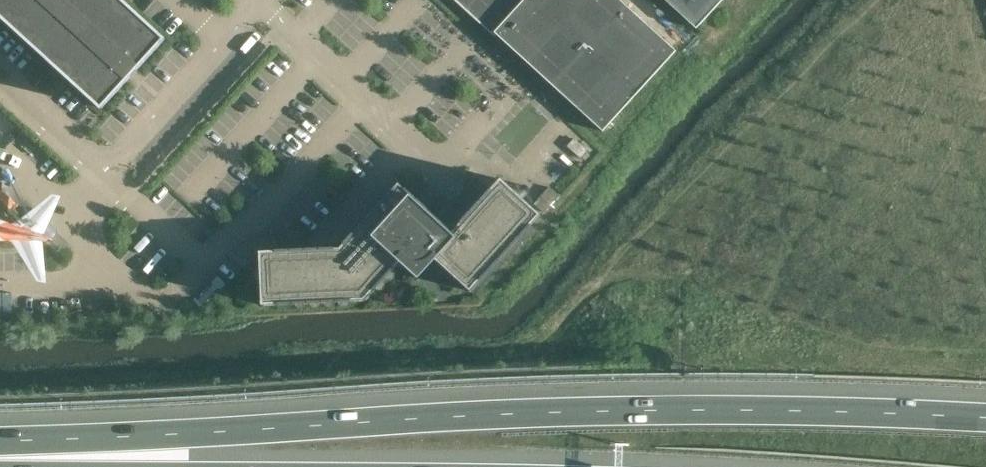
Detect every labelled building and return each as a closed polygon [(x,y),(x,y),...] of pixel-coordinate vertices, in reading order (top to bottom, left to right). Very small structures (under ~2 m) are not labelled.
[(102,109),(165,40),(121,0),(0,0),(0,16),(102,109)] [(493,40),(496,36),(603,134),(675,55),(615,0),(450,0),(493,40)] [(697,32),(726,0),(662,0),(697,32)] [(581,162),(587,155),(573,142),(567,150),(581,162)] [(260,252),(263,306),(365,302),(404,258),(408,262),(413,264),(418,265),(424,264),(429,262),(433,259),(470,293),(540,215),(524,201),(501,179),(489,193),(471,212),(464,205),(464,201),(465,200),(463,199),(457,199),(457,196),(450,189),(444,196),(444,200),(438,200),(437,201),(438,202),(438,207),(432,214),(426,209),(416,200),(399,184),(340,248),(271,252),(260,252)] [(132,264),(153,283),(176,257),(155,238),(132,264)]
